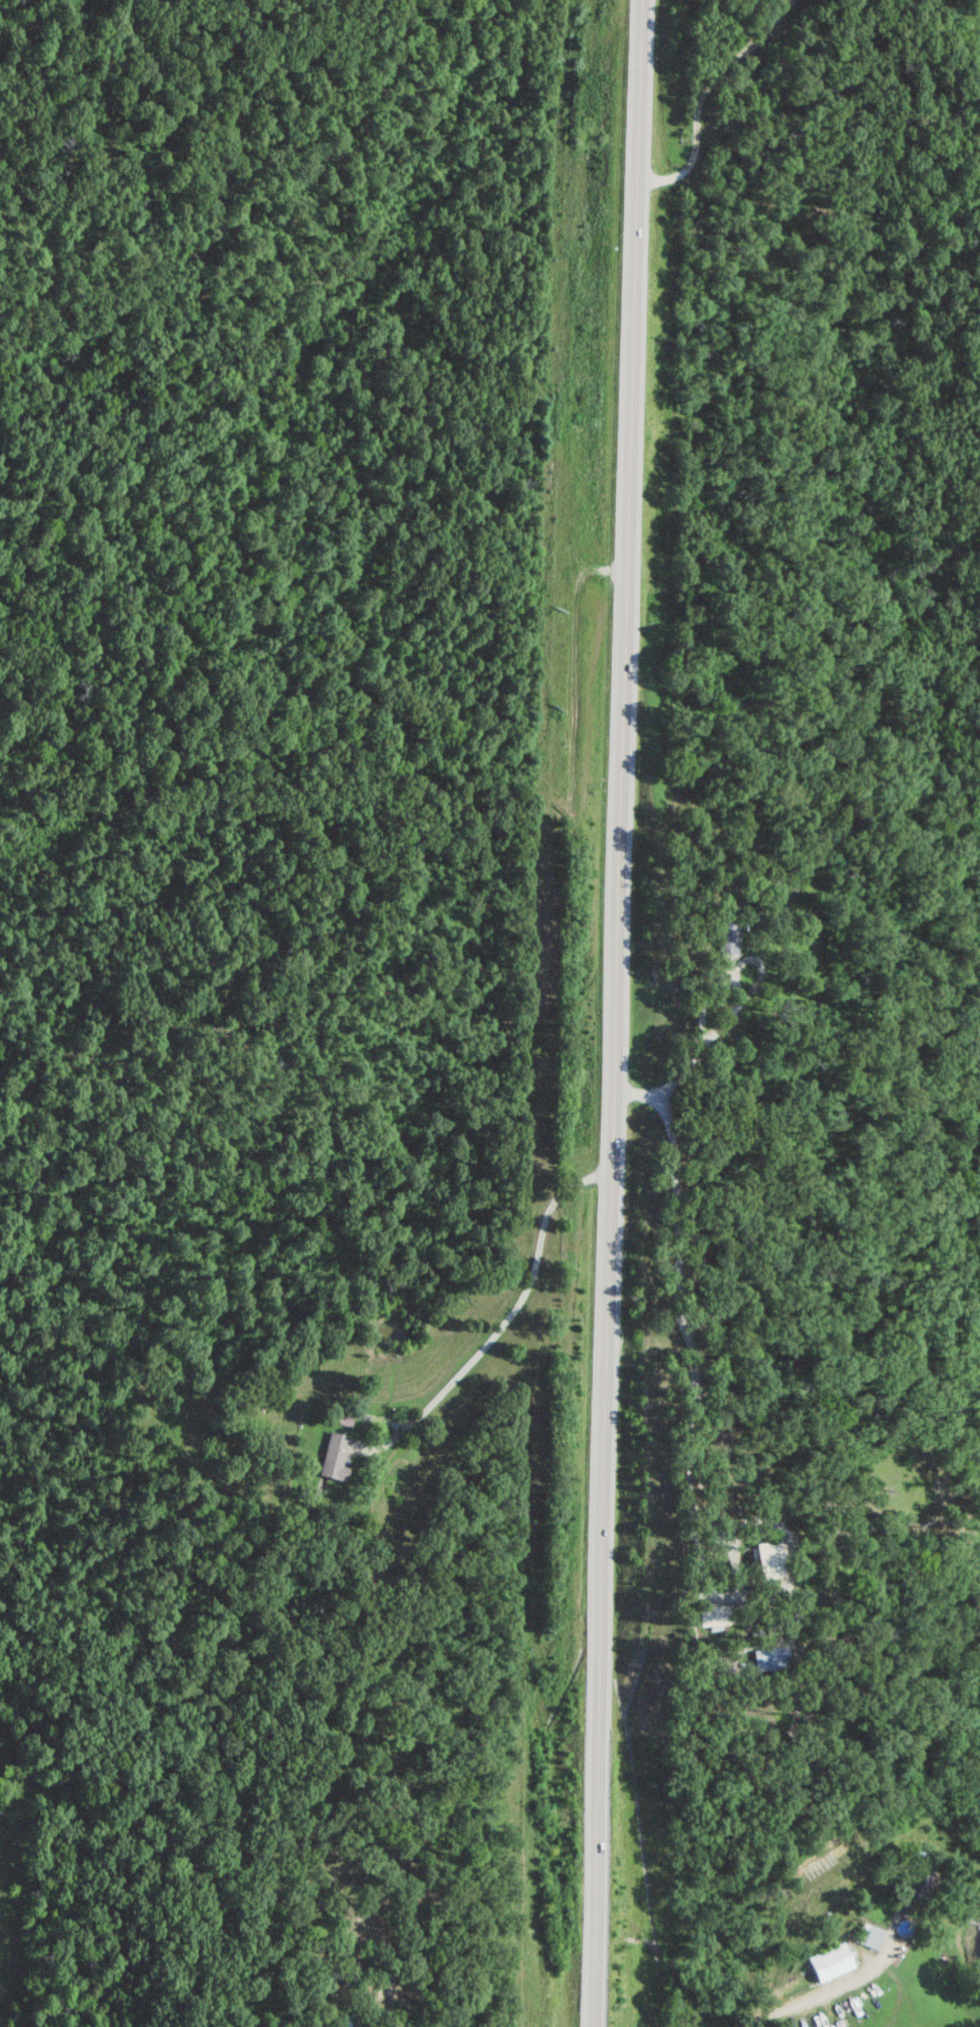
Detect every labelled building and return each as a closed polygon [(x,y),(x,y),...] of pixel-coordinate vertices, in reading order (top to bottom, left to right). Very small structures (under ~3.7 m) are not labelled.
[(738,921),(718,921),(718,952),(738,952),(738,921)] [(345,1480),(348,1465),(343,1464),(348,1436),(328,1432),(319,1475),(345,1480)] [(754,1542),(754,1578),(778,1578),(778,1542),(754,1542)] [(734,1625),(734,1606),(699,1606),(699,1625),(734,1625)] [(789,1647),(754,1647),(754,1669),(789,1669),(789,1647)] [(926,1898),(930,1874),(903,1869),(899,1893),(926,1898)] [(886,1930),(863,1922),(856,1940),(879,1949),(886,1930)] [(808,1957),(819,1983),(856,1968),(846,1942),(808,1957)] [(337,2026),(350,2026),(349,2015),(336,2016),(337,2026)]
